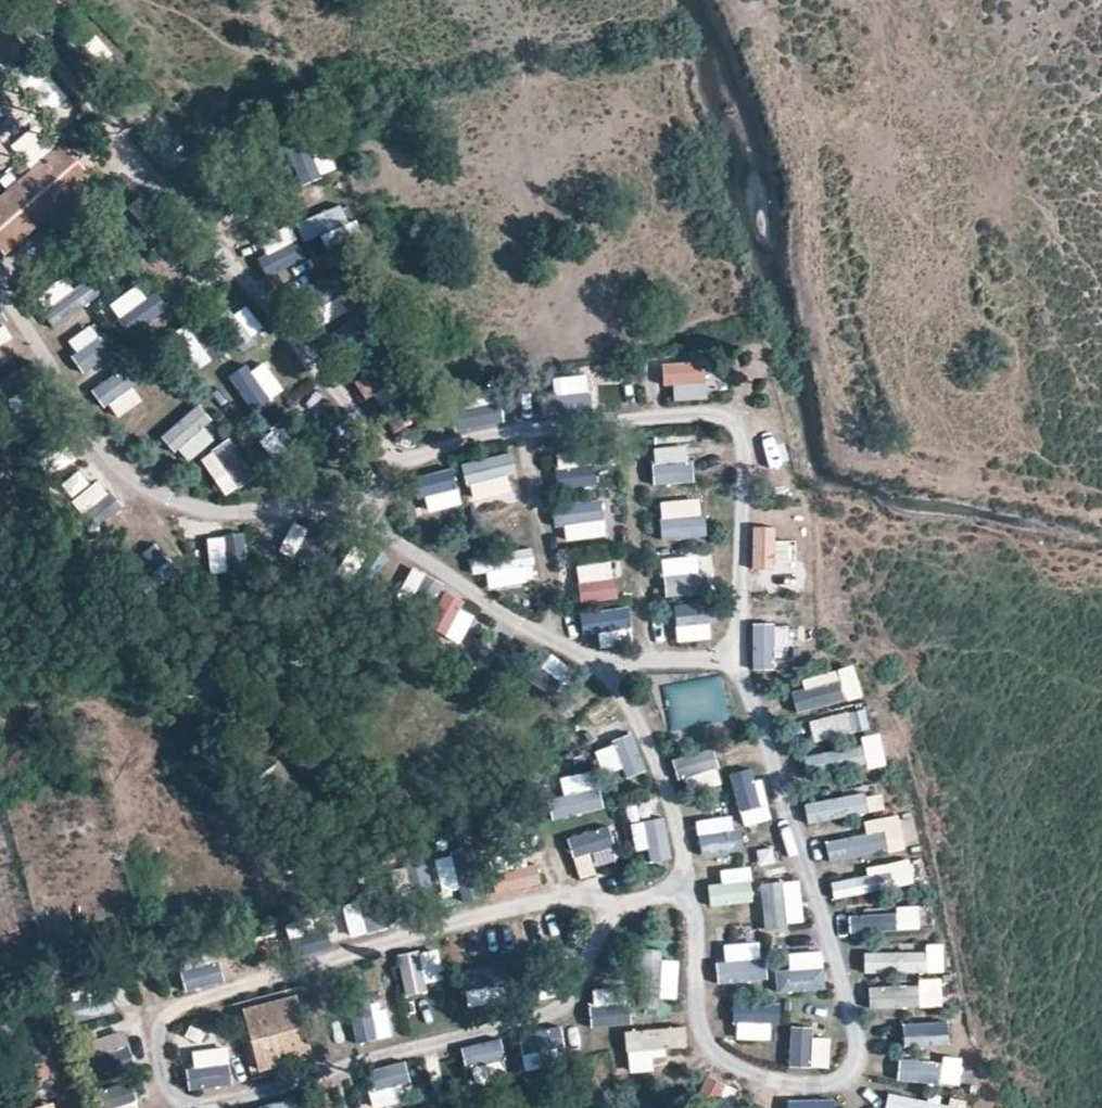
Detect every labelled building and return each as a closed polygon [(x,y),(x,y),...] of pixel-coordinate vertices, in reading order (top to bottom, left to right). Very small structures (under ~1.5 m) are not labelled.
[(1,71),(25,49),(0,20),(0,71),(1,71)] [(49,114),(70,99),(39,58),(19,73),(49,114)] [(1,121),(18,100),(0,86),(0,120),(1,121)] [(290,147),(304,184),(334,173),(319,135),(290,147)] [(5,256),(91,181),(85,174),(66,150),(61,144),(1,196),(0,197),(0,250),(5,256)] [(348,201),(299,224),(315,258),(364,235),(348,201)] [(327,280),(311,290),(332,320),(347,310),(327,280)] [(253,338),(265,329),(249,305),(236,314),(253,338)] [(190,323),(173,333),(197,371),(214,361),(190,323)] [(67,359),(94,374),(114,340),(87,325),(67,359)] [(670,403),(709,401),(707,361),(668,363),(670,403)] [(355,383),(369,401),(390,384),(376,366),(355,383)] [(96,387),(114,420),(147,402),(128,369),(96,387)] [(593,375),(548,378),(551,420),(596,417),(593,375)] [(506,427),(502,404),(457,410),(461,434),(506,427)] [(222,436),(196,408),(164,436),(190,464),(222,436)] [(262,439),(273,458),(290,449),(280,430),(262,439)] [(228,497),(258,478),(232,439),(203,458),(228,497)] [(656,485),(694,483),(692,444),(654,446),(656,485)] [(557,451),(559,489),(599,487),(596,449),(557,451)] [(515,454),(465,462),(472,504),(521,497),(515,454)] [(417,481),(426,518),(463,509),(454,472),(417,481)] [(661,501),(664,541),(706,538),(704,498),(661,501)] [(560,502),(562,540),(607,538),(605,501),(560,502)] [(273,520),(265,545),(301,555),(308,531),(273,520)] [(776,571),(777,527),(754,526),(753,570),(776,571)] [(249,567),(246,534),(228,536),(231,569),(249,567)] [(213,574),(230,572),(227,536),(209,538),(213,574)] [(778,541),(779,567),(798,566),(797,541),(778,541)] [(535,550),(473,552),(474,585),(536,582),(535,550)] [(667,597),(701,594),(699,556),(665,558),(667,597)] [(583,601),(620,599),(618,563),(581,565),(583,601)] [(444,595),(428,629),(463,644),(479,611),(444,595)] [(637,620),(596,624),(598,647),(639,643),(637,620)] [(754,624),(753,671),(777,672),(778,648),(791,648),(792,625),(754,624)] [(564,681),(572,666),(551,655),(543,669),(564,681)] [(856,704),(854,673),(807,676),(808,691),(796,692),(797,709),(856,704)] [(672,729),(729,723),(724,678),(667,684),(672,729)] [(866,731),(861,710),(810,721),(815,742),(866,731)] [(882,732),(863,737),(872,770),(891,765),(882,732)] [(637,736),(597,747),(607,781),(647,769),(637,736)] [(810,778),(868,766),(863,744),(806,756),(810,778)] [(715,748),(674,759),(681,786),(722,775),(715,748)] [(258,779),(268,791),(287,776),(276,763),(258,779)] [(730,775),(748,828),(773,820),(756,767),(730,775)] [(552,802),(555,818),(604,811),(599,772),(562,777),(565,800),(552,802)] [(881,786),(805,803),(810,825),(886,809),(881,786)] [(287,814),(297,807),(287,792),(277,799),(287,814)] [(901,814),(865,823),(867,832),(826,843),(832,865),(909,846),(901,814)] [(702,855),(743,851),(739,815),(698,820),(702,855)] [(666,820),(637,827),(647,866),(675,859),(666,820)] [(578,874),(618,867),(610,828),(571,835),(578,874)] [(474,848),(437,857),(446,892),(461,888),(465,902),(486,897),(474,848)] [(541,889),(539,851),(494,854),(496,891),(541,889)] [(832,876),(835,897),(917,887),(915,865),(832,876)] [(725,883),(711,884),(712,906),(755,904),(753,868),(725,869),(725,883)] [(763,889),(770,932),(809,925),(802,883),(763,889)] [(390,924),(378,894),(344,907),(356,938),(390,924)] [(899,912),(850,917),(852,937),(901,932),(899,912)] [(295,957),(333,952),(331,935),(305,939),(303,924),(291,926),(295,957)] [(719,984),(767,982),(766,942),(727,944),(728,964),(718,964),(719,984)] [(406,992),(445,986),(439,949),(400,955),(406,992)] [(866,949),(866,973),(946,973),(946,950),(866,949)] [(226,981),(214,950),(179,964),(191,994),(226,981)] [(790,953),(791,970),(777,971),(779,993),(828,990),(826,951),(790,953)] [(680,997),(681,955),(645,955),(644,997),(680,997)] [(515,961),(518,1003),(554,1001),(552,959),(515,961)] [(944,982),(871,986),(872,1010),(945,1006),(944,982)] [(631,987),(592,988),(593,1027),(632,1026),(631,987)] [(258,1069),(310,1055),(295,997),(243,1011),(258,1069)] [(359,1044),(394,1037),(386,998),(351,1006),(359,1044)] [(83,1020),(115,1014),(113,1003),(81,1008),(83,1020)] [(528,1073),(568,1063),(558,1025),(518,1036),(528,1073)] [(631,1073),(663,1071),(662,1049),(690,1047),(689,1027),(628,1031),(631,1073)] [(831,1069),(832,1033),(791,1032),(790,1068),(831,1069)] [(503,1039),(466,1047),(473,1084),(511,1076),(503,1039)] [(230,1049),(190,1051),(192,1091),(233,1088),(230,1049)] [(46,1073),(48,1073),(42,1051),(24,1055),(30,1077),(46,1073)] [(900,1057),(899,1082),(962,1084),(963,1059),(900,1057)] [(418,1100),(409,1061),(368,1070),(376,1107),(382,1107),(418,1100)] [(716,1104),(725,1083),(708,1076),(700,1097),(716,1104)] [(968,1106),(891,1089),(887,1107),(967,1107),(968,1106)] [(306,1096),(274,1103),(275,1107),(308,1107),(306,1096)]
